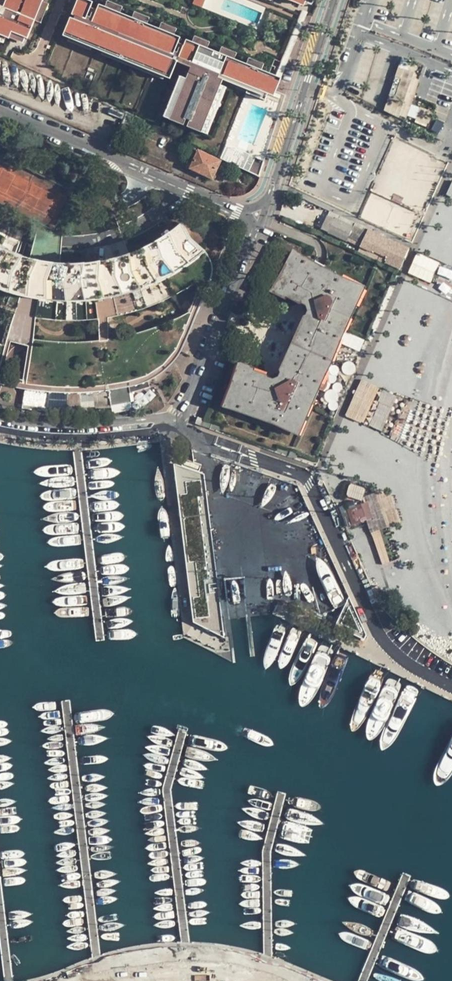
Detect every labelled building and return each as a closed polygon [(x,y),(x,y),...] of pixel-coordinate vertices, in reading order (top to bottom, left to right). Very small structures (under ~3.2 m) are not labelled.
[(9,40),(11,34),(25,39),(27,40),(34,22),(42,3),(44,0),(6,0),(5,3),(2,9),(0,8),(0,37),(9,40)] [(275,94),(281,80),(275,78),(273,81),(259,76),(261,72),(246,66),(234,61),(219,55),(207,50),(192,44),(186,42),(183,48),(178,45),(180,39),(174,37),(159,31),(147,26),(132,20),(120,15),(104,9),(99,6),(96,12),(90,10),(93,4),(83,0),(78,0),(64,35),(171,78),(176,64),(190,70),(185,80),(168,121),(201,134),(223,79),(273,99),(275,94)] [(193,5),(202,8),(205,0),(195,0),(193,5)] [(42,3),(34,22),(41,25),(48,6),(42,3)] [(104,9),(120,15),(122,9),(107,3),(104,9)] [(306,13),(302,11),(275,78),(279,80),(306,13)] [(132,20),(147,26),(150,20),(134,14),(132,20)] [(159,31),(174,37),(176,31),(161,25),(159,31)] [(25,39),(11,34),(9,40),(22,45),(25,39)] [(171,78),(64,35),(63,38),(68,40),(67,43),(90,53),(91,50),(102,54),(101,57),(162,82),(163,79),(169,81),(171,78)] [(192,44),(207,50),(209,44),(194,38),(192,44)] [(219,55),(234,61),(236,55),(221,49),(219,55)] [(246,66),(261,72),(263,66),(248,60),(246,66)] [(414,72),(399,67),(385,110),(399,117),(414,72)] [(259,76),(273,81),(275,78),(261,72),(259,76)] [(162,119),(168,121),(185,80),(179,78),(162,119)] [(220,87),(201,134),(207,137),(226,90),(220,87)] [(220,162),(198,151),(191,167),(212,177),(220,162)] [(258,176),(263,161),(254,156),(247,171),(258,176)] [(352,226),(326,216),(322,229),(347,241),(352,226)] [(50,321),(127,316),(194,287),(215,267),(188,226),(146,255),(61,263),(0,246),(0,303),(50,321)] [(407,249),(374,231),(374,236),(376,238),(373,243),(363,239),(359,249),(398,266),(407,249)] [(364,279),(293,246),(276,283),(314,298),(282,375),(241,359),(225,403),(303,430),(364,279)] [(430,283),(439,262),(416,252),(407,273),(430,283)] [(24,389),(22,411),(62,411),(66,411),(78,411),(95,411),(113,410),(134,405),(133,395),(150,390),(174,356),(192,312),(139,335),(40,344),(0,340),(0,372),(24,389)] [(369,426),(382,431),(395,395),(382,390),(369,426)] [(270,471),(190,444),(182,464),(262,491),(270,471)] [(351,483),(346,494),(360,500),(365,489),(351,483)] [(373,519),(367,502),(346,508),(351,526),(373,519)] [(388,562),(383,538),(380,539),(378,530),(374,531),(381,563),(388,562)] [(201,582),(192,583),(195,614),(215,612),(213,592),(202,594),(201,582)] [(203,629),(199,634),(209,640),(212,635),(203,629)]
